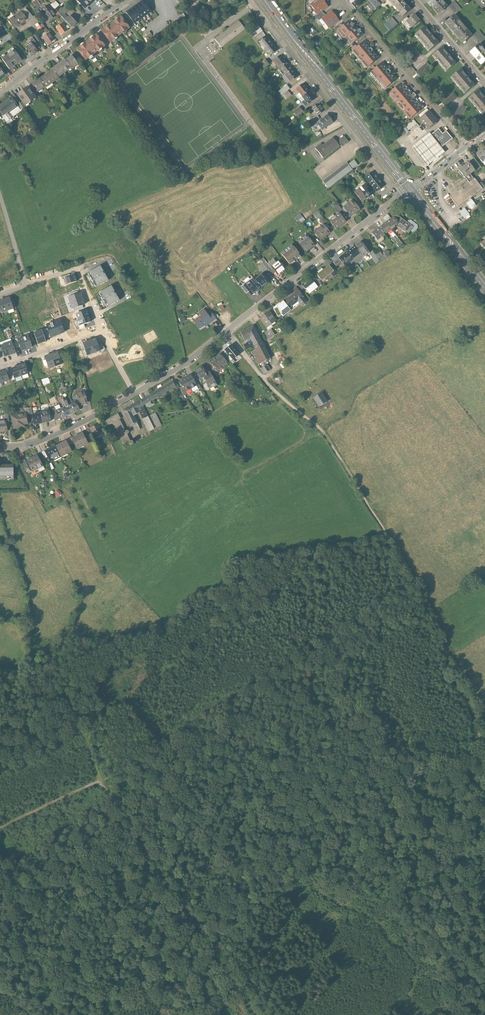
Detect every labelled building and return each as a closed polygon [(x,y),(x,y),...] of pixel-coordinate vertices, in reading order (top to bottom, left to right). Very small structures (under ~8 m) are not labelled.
[(84,9),(93,0),(76,0),(84,9)] [(310,5),(314,10),(324,2),(322,0),(317,0),(310,5)] [(369,2),(375,8),(376,9),(381,5),(377,0),(372,0),(369,2)] [(402,0),(400,0),(395,5),(401,11),(399,13),(403,17),(410,10),(402,0)] [(427,2),(432,8),(442,1),(441,0),(430,0),(427,2)] [(37,1),(31,6),(34,9),(40,5),(37,1)] [(59,5),(55,1),(53,3),(51,5),(55,9),(59,5)] [(151,12),(143,1),(139,3),(147,14),(151,12)] [(442,1),(432,8),(438,15),(441,12),(444,10),(447,7),(442,1)] [(324,2),(314,10),(318,14),(322,11),(328,7),(324,2)] [(375,8),(369,2),(366,4),(371,11),(375,8)] [(147,14),(139,3),(136,6),(144,17),(147,14)] [(67,4),(58,13),(61,16),(63,14),(70,8),(67,4)] [(456,5),(451,9),(455,13),(460,9),(456,5)] [(50,10),(47,6),(42,9),(46,15),(44,16),(46,18),(47,17),(50,21),(56,17),(51,9),(50,10)] [(144,17),(136,6),(133,8),(141,19),(144,17)] [(141,19),(133,8),(130,10),(138,21),(141,19)] [(138,21),(130,10),(126,13),(134,24),(138,21)] [(27,19),(21,11),(15,16),(21,24),(27,19)] [(326,16),(321,19),(325,24),(335,16),(331,12),(326,16)] [(72,15),(70,16),(68,19),(65,21),(71,28),(78,22),(72,15)] [(408,19),(406,21),(406,22),(411,28),(417,22),(419,21),(414,15),(408,19)] [(21,24),(15,16),(8,20),(14,29),(21,24)] [(335,16),(325,24),(329,29),(339,21),(335,16)] [(463,26),(454,16),(445,23),(453,33),(463,26)] [(121,17),(102,31),(110,42),(129,28),(121,17)] [(397,25),(391,18),(386,22),(392,29),(397,25)] [(238,21),(220,35),(215,40),(221,48),(245,29),(238,21)] [(349,21),(341,27),(337,31),(336,32),(342,39),(343,39),(355,29),(354,28),(355,27),(349,21)] [(38,23),(35,25),(39,31),(42,29),(44,32),(47,30),(43,24),(40,26),(38,23)] [(62,23),(56,28),(58,29),(57,30),(58,32),(59,31),(62,35),(67,31),(62,23)] [(262,31),(258,26),(251,31),(255,37),(262,31)] [(471,36),(463,26),(453,33),(462,43),(471,36)] [(438,43),(424,27),(415,35),(428,51),(438,43)] [(356,30),(355,29),(343,39),(349,46),(350,45),(351,45),(363,35),(357,29),(356,30)] [(15,30),(10,33),(13,38),(18,35),(15,30)] [(482,36),(479,31),(474,36),(477,40),(482,36)] [(49,33),(43,37),(48,44),(54,40),(51,36),(52,36),(51,34),(50,35),(49,33)] [(32,36),(34,40),(39,48),(43,46),(35,34),(32,36)] [(96,35),(77,49),(85,60),(104,46),(96,35)] [(266,36),(259,42),(262,47),(261,48),(263,50),(272,43),(266,36)] [(369,46),(365,41),(359,46),(357,47),(353,51),(354,52),(353,53),(355,56),(356,56),(357,57),(357,58),(361,63),(362,62),(363,64),(363,65),(365,67),(366,67),(367,68),(373,63),(379,58),(375,53),(374,54),(372,51),(373,51),(372,50),(371,48),(370,49),(368,46),(369,46)] [(32,43),(25,48),(31,57),(38,52),(32,43)] [(277,51),(272,43),(263,50),(265,53),(266,52),(270,56),(277,51)] [(479,45),(476,48),(476,47),(473,50),(470,53),(475,59),(484,51),(479,45)] [(455,64),(442,48),(432,56),(445,72),(455,64)] [(14,50),(2,59),(9,70),(22,61),(14,50)] [(416,51),(405,60),(409,65),(420,55),(416,51)] [(475,59),(480,65),(483,63),(484,63),(484,62),(484,52),(484,51),(475,59)] [(274,61),(279,68),(287,63),(281,55),(274,61)] [(72,56),(65,61),(71,68),(72,69),(78,64),(76,61),(72,56)] [(65,60),(58,65),(65,73),(71,68),(65,61),(65,60)] [(292,70),(287,63),(279,68),(281,71),(280,72),(283,77),(285,76),(285,75),(292,70)] [(387,67),(383,63),(377,67),(375,69),(371,72),(372,74),(371,74),(373,77),(374,77),(375,79),(379,84),(380,84),(381,86),(383,89),(384,88),(385,89),(391,84),(397,79),(393,75),(391,73),(391,72),(390,71),(389,70),(388,70),(386,68),(387,67)] [(427,63),(416,72),(419,77),(431,67),(427,63)] [(58,78),(65,73),(58,65),(52,69),(53,70),(58,78)] [(473,85),(460,69),(450,78),(464,94),(473,85)] [(53,70),(46,75),(52,83),(59,79),(58,78),(53,70)] [(298,77),(292,70),(285,75),(285,76),(290,83),(298,77)] [(46,88),(52,83),(46,75),(40,80),(45,87),(46,88)] [(39,79),(33,84),(39,92),(45,87),(40,80),(39,79)] [(30,85),(35,91),(36,93),(39,92),(33,84),(30,85)] [(309,91),(303,84),(296,89),(299,93),(302,97),(309,91)] [(406,89),(401,84),(393,90),(389,94),(410,119),(416,114),(417,113),(417,114),(423,109),(414,98),(416,97),(415,95),(414,94),(411,96),(406,89)] [(287,85),(278,92),(279,92),(282,96),(283,95),(288,91),(290,89),(287,85)] [(17,95),(23,102),(25,105),(35,98),(32,93),(28,87),(17,95)] [(478,90),(468,99),(482,115),(484,112),(484,99),(478,90)] [(291,95),(288,91),(283,95),(286,99),(291,95)] [(315,99),(309,91),(302,97),(304,100),(307,104),(315,99)] [(452,93),(441,103),(445,107),(456,98),(452,93)] [(14,95),(11,97),(15,103),(18,106),(17,107),(20,111),(21,110),(23,108),(20,104),(19,102),(14,95)] [(11,97),(4,103),(10,112),(17,107),(18,106),(15,103),(11,97)] [(10,112),(4,103),(0,105),(0,113),(6,122),(11,119),(11,118),(8,114),(10,112)] [(324,111),(319,104),(312,109),(317,116),(324,111)] [(462,105),(451,115),(455,120),(466,110),(462,105)] [(10,112),(8,114),(11,118),(22,111),(21,110),(20,111),(17,107),(10,112)] [(303,112),(299,108),(294,112),(297,117),(303,112)] [(429,111),(420,118),(424,123),(423,124),(428,129),(437,121),(429,111)] [(314,112),(308,116),(311,120),(312,120),(317,116),(314,112)] [(333,123),(327,116),(320,121),(325,128),(333,123)] [(416,124),(413,120),(404,127),(405,128),(408,131),(416,124)] [(325,128),(320,121),(317,124),(322,130),(325,128)] [(446,131),(442,134),(438,129),(430,135),(440,149),(452,139),(446,131)] [(445,153),(429,133),(412,147),(427,166),(445,153)] [(348,142),(344,136),(337,141),(342,147),(348,142)] [(333,138),(323,146),(321,143),(315,148),(323,158),(339,146),(333,138)] [(476,154),(483,163),(484,161),(484,147),(476,154)] [(354,160),(348,165),(352,170),(358,165),(354,160)] [(352,170),(348,165),(346,163),(322,181),(328,189),(352,170)] [(468,163),(458,170),(463,177),(465,178),(470,174),(475,171),(468,163)] [(383,186),(372,172),(365,178),(376,192),(383,186)] [(470,174),(465,178),(469,183),(474,179),(470,174)] [(469,183),(449,198),(458,209),(483,191),(482,190),(478,185),(474,179),(469,183)] [(366,190),(363,186),(359,189),(366,198),(370,195),(370,194),(366,190)] [(359,189),(354,193),(360,199),(362,202),(366,199),(366,198),(359,189)] [(355,203),(353,200),(348,204),(355,213),(360,210),(359,208),(355,203)] [(355,213),(348,204),(344,207),(347,211),(351,216),(355,213)] [(470,214),(465,208),(459,212),(464,219),(470,214)] [(345,222),(339,213),(335,216),(335,217),(330,222),(335,229),(341,224),(342,225),(345,222)] [(391,219),(387,214),(383,218),(386,222),(391,219)] [(411,221),(408,221),(407,223),(397,215),(394,218),(399,224),(399,225),(404,229),(403,231),(407,235),(410,231),(412,232),(415,232),(417,228),(417,226),(411,221)] [(394,218),(393,217),(391,219),(386,222),(387,224),(392,230),(399,225),(399,224),(394,218)] [(392,230),(387,224),(386,222),(384,224),(379,228),(384,235),(392,230)] [(323,225),(314,232),(320,240),(330,233),(323,225)] [(384,235),(379,228),(372,234),(377,241),(384,235)] [(314,245),(306,235),(297,242),(305,252),(314,245)] [(402,244),(395,236),(393,238),(397,243),(396,244),(398,247),(402,244)] [(369,253),(360,242),(355,246),(363,257),(369,253)] [(292,245),(281,253),(289,264),(300,256),(292,245)] [(363,257),(355,246),(347,252),(353,259),(356,263),(363,257)] [(375,255),(371,250),(369,252),(369,253),(370,254),(376,263),(379,262),(377,259),(375,255)] [(353,259),(347,252),(340,257),(346,265),(353,259)] [(342,262),(338,258),(335,260),(333,262),(336,267),(342,262)] [(272,269),(265,261),(263,263),(268,270),(269,271),(272,269)] [(279,261),(271,267),(277,275),(285,269),(279,261)] [(268,270),(263,263),(258,267),(263,274),(268,270)] [(101,266),(87,273),(96,288),(109,280),(101,266)] [(323,271),(321,272),(319,274),(317,275),(321,280),(328,275),(331,279),(336,275),(333,271),(329,266),(323,271)] [(268,282),(262,274),(255,280),(261,288),(268,282)] [(76,282),(74,276),(70,277),(64,280),(66,285),(76,282)] [(255,280),(253,278),(244,285),(244,286),(249,292),(251,295),(261,288),(255,280)] [(312,280),(303,286),(309,294),(318,287),(314,282),(312,280)] [(244,285),(244,284),(241,287),(246,294),(249,292),(244,286),(244,285)] [(112,286),(99,293),(107,307),(120,300),(112,286)] [(284,301),(284,302),(289,308),(292,306),(292,305),(297,301),(301,306),(307,302),(303,297),(304,297),(296,287),(293,290),(294,291),(295,293),(284,301)] [(80,293),(68,297),(70,303),(82,299),(80,293)] [(10,300),(9,298),(4,300),(8,311),(11,310),(13,309),(10,300)] [(82,299),(70,303),(72,309),(85,305),(82,299)] [(284,302),(283,301),(277,306),(277,307),(281,315),(285,313),(290,310),(289,308),(284,302)] [(86,310),(76,314),(78,320),(89,316),(86,310)] [(208,315),(204,310),(199,313),(201,316),(194,322),(199,329),(207,323),(208,324),(212,321),(208,315)] [(208,315),(212,321),(216,318),(211,312),(208,315)] [(269,312),(260,319),(267,328),(267,327),(266,326),(268,324),(270,325),(276,320),(269,312)] [(89,316),(78,320),(77,320),(79,326),(91,322),(89,316)] [(60,320),(53,323),(57,335),(64,332),(61,323),(60,320)] [(53,323),(46,325),(48,329),(51,337),(57,335),(53,323)] [(253,326),(240,333),(244,340),(245,340),(245,341),(250,338),(257,334),(253,326)] [(266,339),(274,334),(271,329),(263,334),(266,339)] [(42,330),(34,333),(38,345),(46,342),(45,338),(42,330)] [(251,341),(244,345),(246,349),(254,345),(254,346),(261,342),(257,334),(250,338),(251,341)] [(23,338),(27,349),(32,347),(31,342),(28,336),(23,338)] [(23,338),(17,340),(20,347),(21,351),(27,349),(23,338)] [(96,339),(89,341),(94,353),(100,351),(98,345),(96,339)] [(89,341),(83,343),(85,350),(82,351),(83,355),(86,354),(87,356),(94,353),(89,341)] [(12,342),(6,344),(10,355),(16,353),(15,352),(12,344),(12,342)] [(6,344),(1,346),(3,351),(5,356),(5,357),(10,355),(6,344)] [(239,354),(231,345),(225,350),(229,355),(233,359),(239,354)] [(263,346),(256,350),(263,363),(270,359),(263,346)] [(263,363),(256,350),(251,352),(258,365),(263,363)] [(57,352),(51,355),(55,366),(62,364),(60,361),(58,355),(57,352)] [(220,354),(215,358),(223,368),(228,363),(225,360),(220,354)] [(51,355),(45,357),(46,360),(48,365),(49,369),(55,366),(51,355)] [(233,359),(229,355),(227,357),(228,358),(231,363),(232,364),(235,362),(233,359)] [(218,372),(223,368),(215,358),(210,362),(214,367),(218,372)] [(25,364),(18,366),(21,376),(28,374),(28,372),(26,366),(25,364)] [(21,376),(18,366),(11,369),(12,371),(15,378),(21,376)] [(266,366),(261,369),(264,374),(269,371),(266,366)] [(202,367),(195,371),(201,381),(204,379),(210,389),(217,385),(210,373),(209,373),(206,374),(204,371),(205,371),(204,368),(203,369),(202,367)] [(214,367),(212,369),(218,376),(220,374),(218,372),(214,367)] [(0,373),(0,376),(2,383),(9,380),(9,379),(7,373),(6,371),(0,373)] [(191,375),(185,378),(191,389),(196,386),(194,382),(191,375)] [(185,392),(191,389),(185,378),(179,382),(182,387),(185,392)] [(172,382),(150,395),(153,400),(169,391),(169,392),(173,390),(172,389),(175,387),(172,382)] [(82,391),(76,394),(79,401),(81,405),(87,403),(85,398),(86,398),(85,395),(83,391),(82,391)] [(325,399),(321,393),(313,398),(319,407),(327,402),(326,400),(325,399)] [(153,400),(150,395),(144,398),(141,400),(140,401),(143,406),(145,404),(149,402),(153,400)] [(79,401),(71,404),(75,412),(80,410),(78,406),(81,405),(79,401)] [(138,411),(139,410),(143,408),(142,406),(143,406),(140,401),(134,404),(137,409),(138,411)] [(70,415),(75,412),(71,404),(69,405),(66,406),(70,415)] [(140,412),(139,410),(138,411),(137,409),(134,404),(123,411),(131,426),(133,425),(137,423),(133,416),(139,413),(140,412)] [(63,408),(61,408),(65,417),(70,415),(66,406),(63,408)] [(60,419),(65,417),(61,408),(56,411),(60,419)] [(148,417),(143,408),(139,410),(140,412),(139,413),(142,420),(145,418),(146,419),(149,418),(148,417)] [(41,412),(41,413),(43,423),(51,421),(49,410),(41,412)] [(41,413),(33,415),(35,425),(43,423),(41,413)] [(155,413),(148,417),(149,418),(154,429),(161,426),(155,413)] [(18,415),(11,416),(14,429),(24,427),(23,425),(28,424),(26,415),(26,414),(25,414),(18,415)] [(117,414),(107,420),(110,425),(120,419),(117,414)] [(154,429),(149,418),(146,419),(145,418),(142,420),(148,432),(154,429)] [(129,441),(119,421),(113,424),(123,444),(125,443),(126,443),(127,443),(129,441)] [(90,428),(93,434),(95,437),(103,433),(98,424),(90,428)] [(82,432),(83,433),(85,438),(93,434),(90,428),(82,432)] [(83,433),(72,438),(72,439),(74,443),(77,449),(88,444),(85,438),(83,433)] [(66,441),(56,446),(61,457),(72,452),(69,446),(66,441)] [(50,462),(61,457),(56,446),(45,452),(48,457),(50,462)] [(37,456),(32,458),(38,469),(43,467),(43,466),(37,456)] [(32,472),(38,469),(32,458),(27,461),(32,472)] [(12,465),(0,465),(0,479),(3,479),(3,478),(5,478),(5,479),(14,479),(14,471),(12,471),(12,465)]
